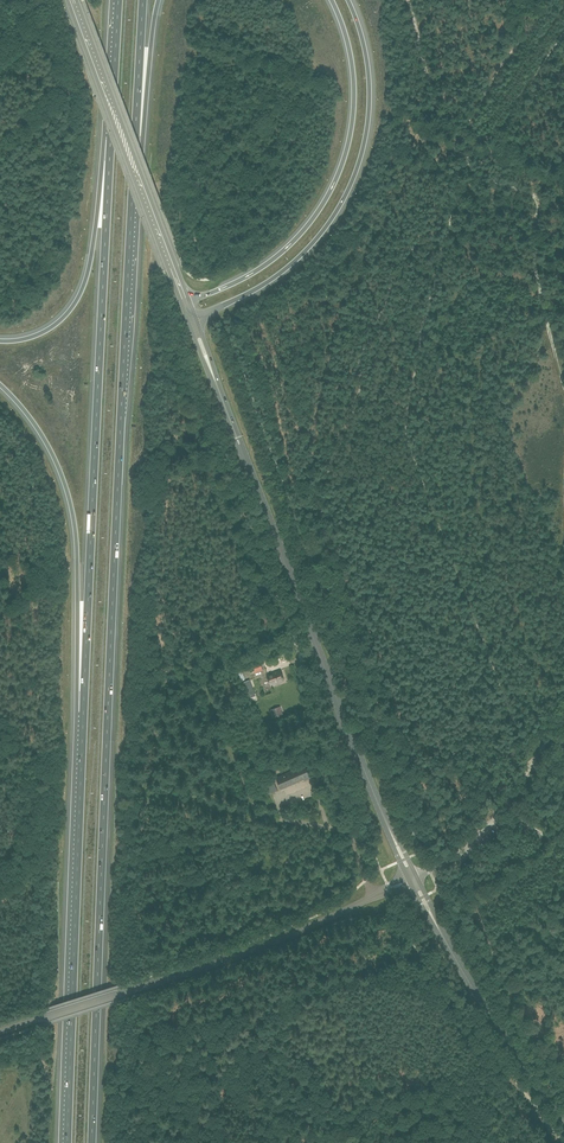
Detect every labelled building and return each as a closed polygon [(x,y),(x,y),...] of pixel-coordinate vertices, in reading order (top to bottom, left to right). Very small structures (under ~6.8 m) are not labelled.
[(283,680),(280,670),(267,675),(270,685),(283,680)] [(253,690),(249,680),(243,682),(247,693),(253,690)] [(271,709),(275,722),(284,719),(280,706),(271,709)] [(310,777),(304,765),(276,777),(281,788),(304,778),(304,780),(310,777)] [(263,783),(268,795),(277,791),(272,779),(263,783)]
